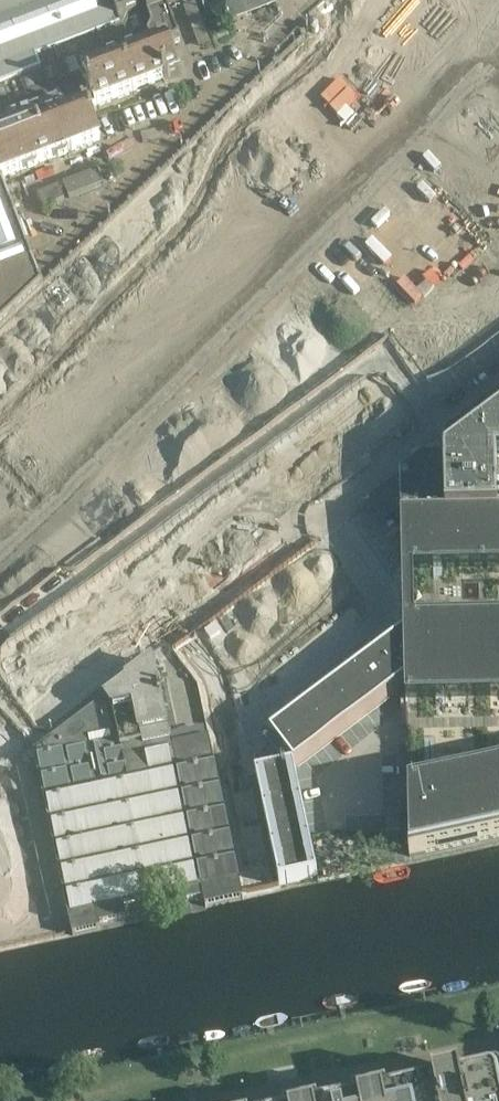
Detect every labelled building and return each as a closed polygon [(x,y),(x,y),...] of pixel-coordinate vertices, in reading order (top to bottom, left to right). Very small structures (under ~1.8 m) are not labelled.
[(10,320),(46,286),(45,285),(43,283),(42,284),(39,281),(38,282),(31,264),(34,263),(33,260),(30,262),(26,252),(29,251),(28,247),(26,248),(23,242),(23,241),(20,235),(15,221),(17,220),(11,204),(9,205),(3,188),(4,187),(2,182),(101,144),(89,113),(180,79),(168,47),(180,43),(173,25),(172,25),(171,24),(170,25),(166,26),(161,14),(165,12),(160,0),(154,0),(150,1),(149,1),(150,1),(150,0),(146,0),(144,1),(142,1),(140,2),(139,0),(0,0),(0,329),(10,320)] [(275,0),(216,0),(214,14),(225,23),(246,15),(248,13),(248,12),(248,11),(248,10),(248,9),(263,3),(268,5),(268,7),(275,4),(277,11),(278,11),(279,11),(280,10),(281,9),(279,8),(278,6),(276,3),(275,1),(275,0)] [(373,137),(410,99),(389,79),(352,116),(373,137)] [(103,185),(97,171),(63,185),(68,198),(103,185)] [(65,200),(59,186),(38,194),(43,208),(65,200)] [(373,203),(338,237),(389,289),(423,255),(373,203)] [(298,278),(365,347),(393,319),(327,251),(298,278)] [(287,292),(262,316),(324,379),(348,356),(287,292)] [(447,445),(448,462),(445,462),(446,518),(498,517),(498,406),(447,445)] [(104,480),(137,516),(167,487),(134,452),(104,480)] [(400,479),(401,510),(404,636),(406,685),(410,857),(498,838),(498,517),(446,518),(445,462),(445,456),(436,452),(400,479)] [(400,479),(365,506),(380,526),(401,510),(400,479)] [(328,536),(191,628),(243,704),(379,611),(328,536)] [(134,549),(108,570),(134,603),(160,582),(134,549)] [(53,617),(73,645),(130,603),(110,575),(53,617)] [(0,650),(0,681),(63,637),(48,616),(0,650)] [(294,768),(406,685),(404,636),(270,736),(294,768)] [(243,899),(209,738),(172,746),(155,663),(34,754),(69,918),(71,930),(128,918),(126,905),(203,889),(206,906),(243,899)] [(294,768),(255,776),(279,886),(318,878),(308,834),(294,768)] [(400,832),(400,809),(385,809),(386,832),(400,832)] [(397,836),(382,835),(383,848),(397,848),(397,836)] [(498,1078),(496,1078),(494,1078),(385,1100),(498,1100),(498,1078)]
